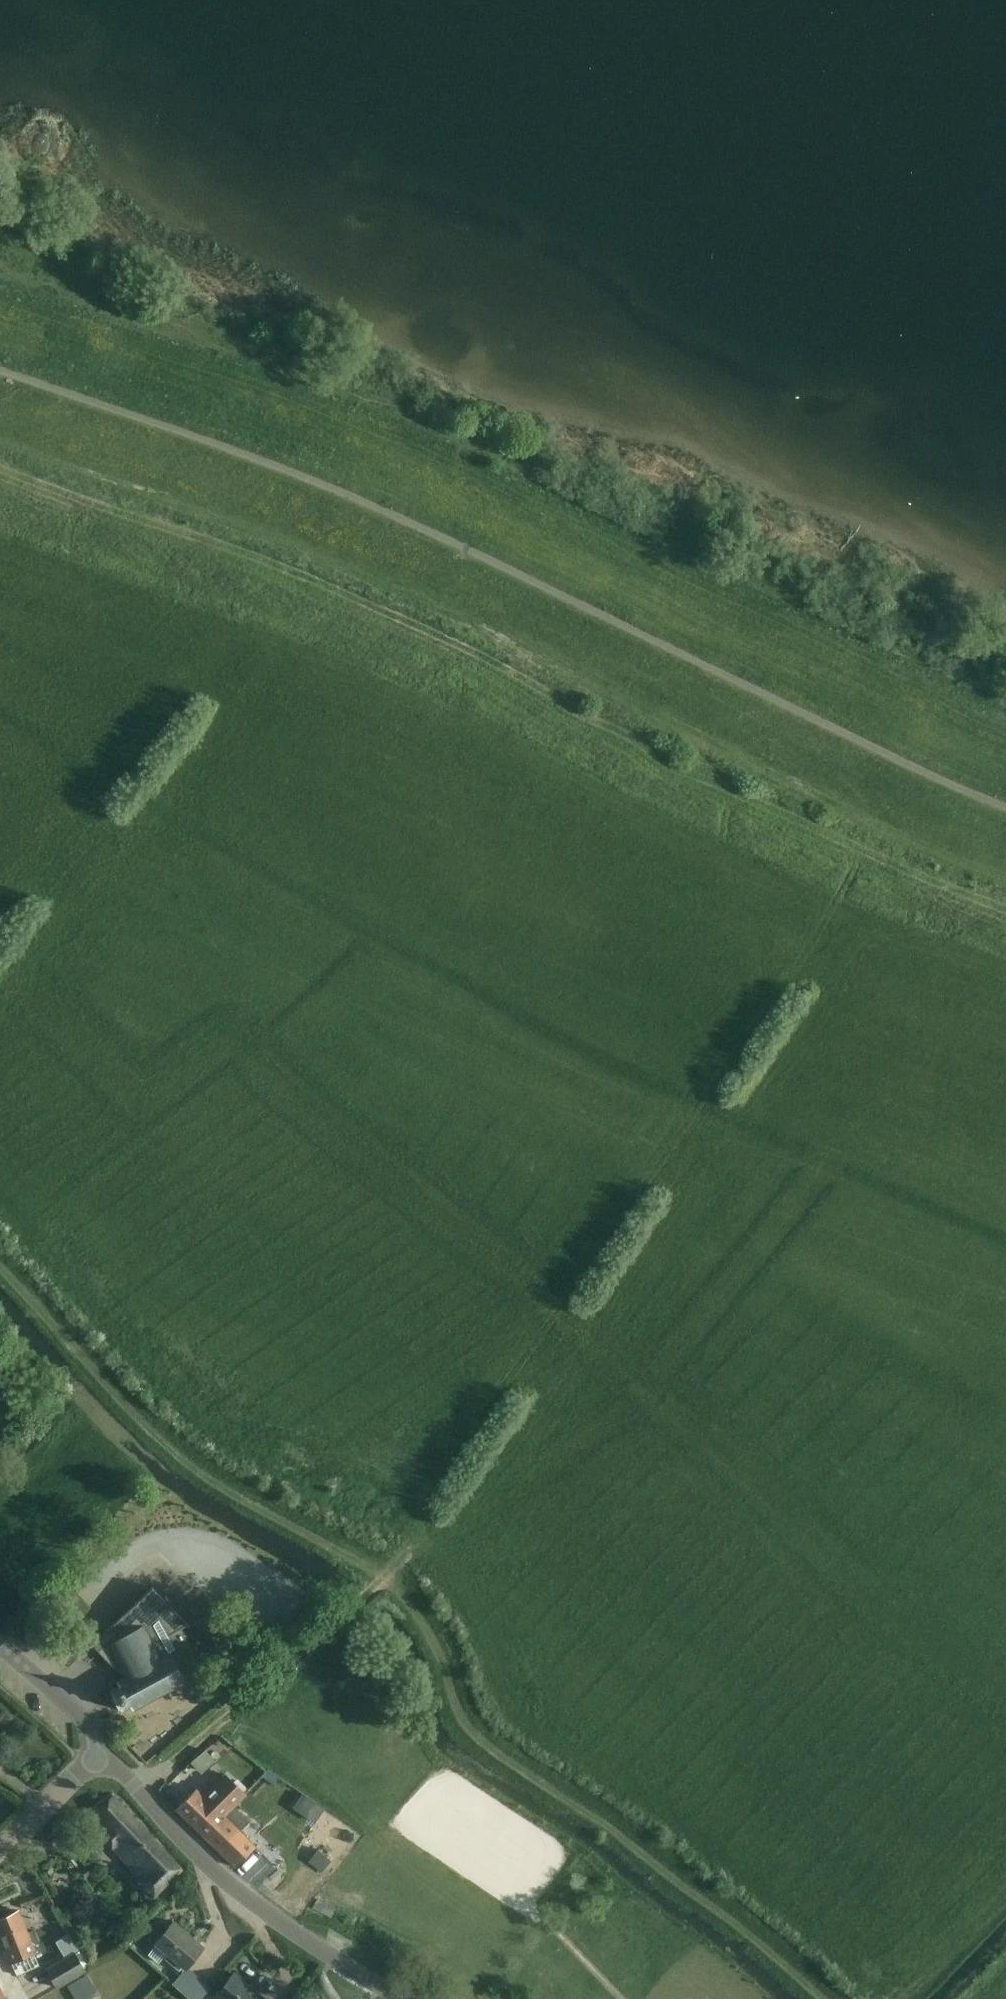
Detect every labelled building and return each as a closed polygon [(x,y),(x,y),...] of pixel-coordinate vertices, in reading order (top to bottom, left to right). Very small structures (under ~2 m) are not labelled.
[(121,1711),(129,1706),(132,1710),(184,1681),(183,1680),(204,1669),(182,1627),(186,1625),(187,1626),(189,1625),(181,1609),(177,1603),(171,1607),(152,1587),(90,1645),(91,1646),(93,1645),(119,1672),(122,1671),(125,1676),(116,1681),(118,1685),(109,1690),(121,1711)] [(175,1809),(202,1834),(211,1825),(212,1825),(223,1814),(222,1813),(246,1788),(228,1772),(204,1796),(196,1788),(175,1809)] [(153,1895),(166,1883),(181,1869),(113,1796),(85,1817),(104,1836),(118,1854),(135,1871),(131,1874),(153,1895)] [(202,1834),(235,1866),(255,1846),(240,1830),(249,1821),(233,1806),(225,1815),(223,1814),(212,1825),(211,1825),(202,1834)] [(274,1848),(265,1856),(273,1864),(281,1855),(274,1848)] [(308,1861),(321,1871),(330,1860),(318,1850),(308,1861)] [(38,1900),(36,1906),(39,1911),(44,1912),(50,1910),(51,1904),(49,1899),(43,1898),(38,1900)] [(42,1950),(34,1931),(28,1934),(19,1911),(0,1919),(0,1935),(10,1961),(34,1952),(35,1955),(43,1952),(42,1950)] [(183,1965),(186,1968),(172,1984),(190,1998),(200,1998),(210,1987),(186,1966),(188,1964),(203,1946),(173,1921),(156,1942),(183,1965)] [(97,1990),(139,1966),(129,1950),(87,1973),(97,1990)] [(74,1951),(45,1968),(57,1989),(86,1971),(74,1951)] [(234,1973),(215,1996),(218,1998),(265,1998),(234,1973)] [(67,1986),(74,1998),(83,1998),(97,1991),(87,1974),(67,1986)]
